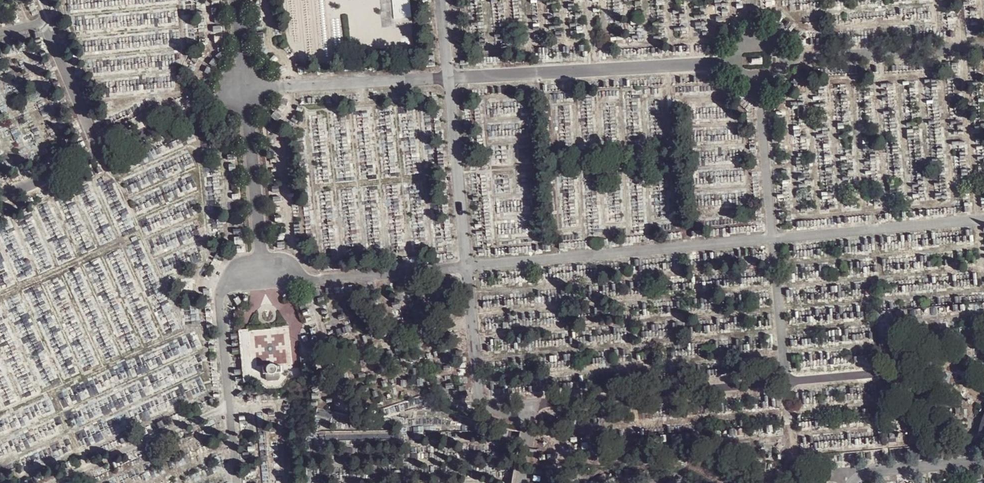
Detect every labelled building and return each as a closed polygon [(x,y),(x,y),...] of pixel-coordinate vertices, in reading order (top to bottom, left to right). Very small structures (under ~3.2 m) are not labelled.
[(391,21),(402,20),(401,20),(410,19),(408,0),(390,0),(391,21)] [(271,367),(269,368),(269,370),(269,372),(269,374),(270,375),(272,377),(274,377),(276,377),(278,375),(279,374),(280,372),(279,370),(278,368),(277,367),(275,366),(273,366),(271,367)] [(281,374),(279,370),(280,372),(279,374),(278,375),(276,377),(274,377),(272,377),(270,375),(268,375),(268,381),(270,383),(280,381),(282,379),(281,374)]
